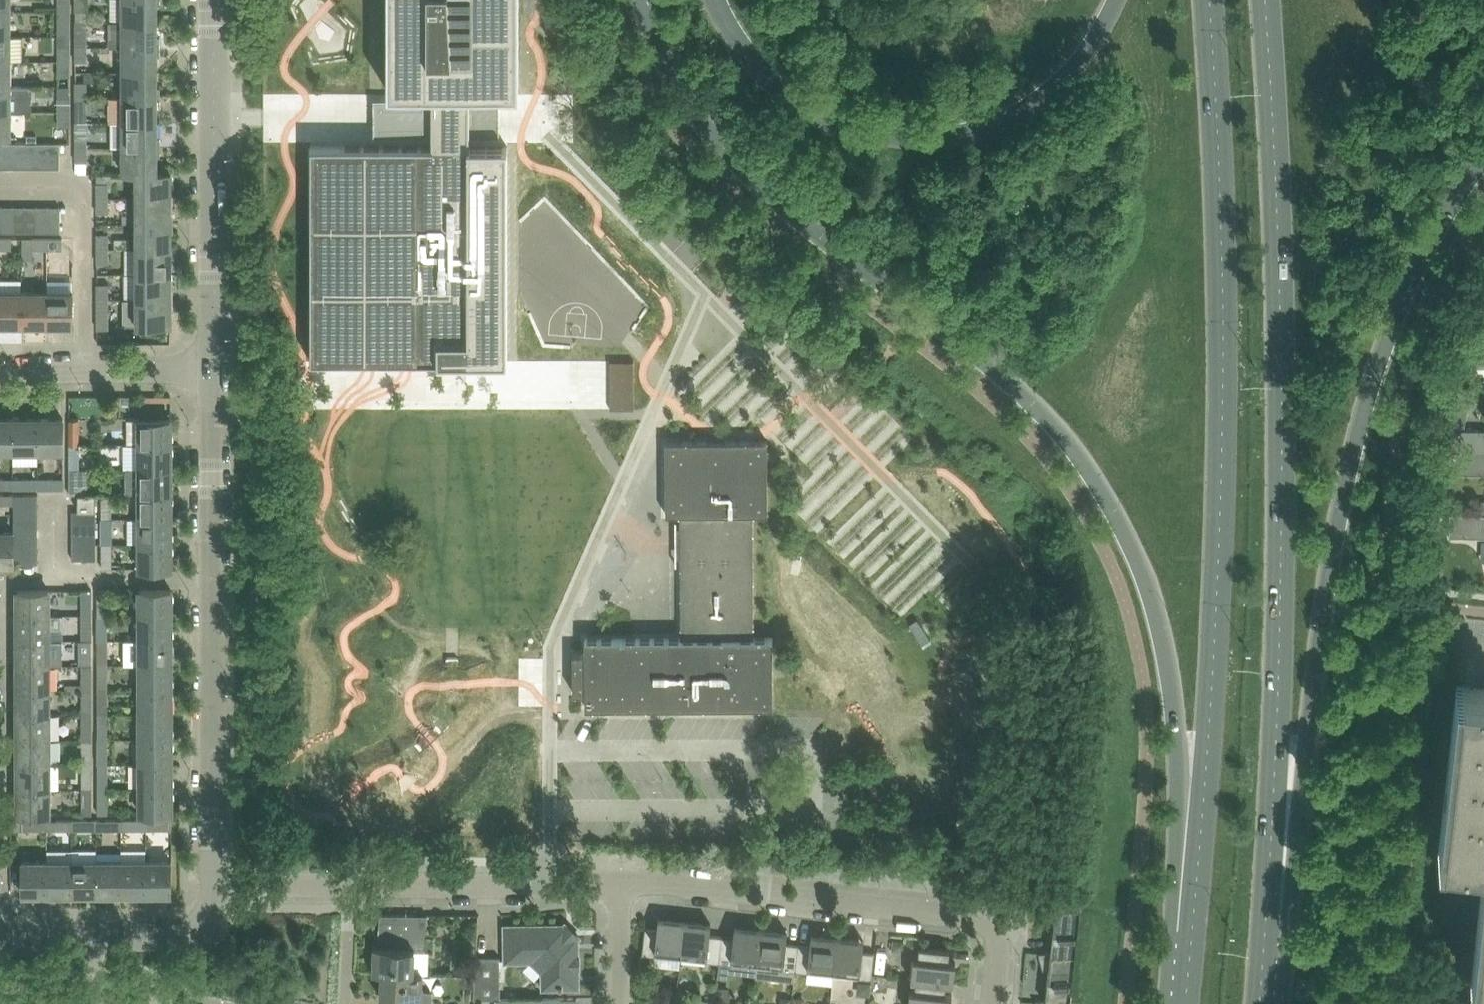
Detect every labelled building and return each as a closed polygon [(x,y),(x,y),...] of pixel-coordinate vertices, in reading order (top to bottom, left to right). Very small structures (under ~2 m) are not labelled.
[(12,9),(12,0),(0,0),(0,9),(12,9)] [(59,9),(70,9),(70,0),(59,0),(59,9)] [(76,9),(88,9),(88,0),(76,0),(76,9)] [(123,20),(158,20),(158,4),(161,4),(161,0),(123,0),(123,20)] [(311,361),(366,360),(376,360),(403,361),(411,361),(470,361),(508,361),(508,145),(470,145),(470,128),(471,128),(471,127),(481,127),(481,108),(470,108),(470,91),(519,91),(519,0),(388,0),(388,91),(432,91),(432,128),(432,144),(311,144),(311,361)] [(12,34),(12,9),(0,9),(0,34),(12,34)] [(59,9),(59,24),(70,24),(70,9),(59,9)] [(111,20),(111,45),(123,45),(124,45),(161,45),(161,36),(158,36),(158,20),(124,20),(123,20),(111,20)] [(76,29),(76,45),(88,45),(88,29),(76,29)] [(12,60),(12,34),(0,34),(0,60),(12,60)] [(59,45),(59,60),(70,60),(70,45),(59,45)] [(88,45),(76,45),(76,60),(88,60),(88,45)] [(123,45),(123,70),(158,70),(158,55),(161,55),(161,45),(123,45)] [(12,85),(12,60),(0,60),(0,85),(12,85)] [(59,60),(59,75),(70,75),(70,60),(59,60)] [(123,70),(123,96),(161,96),(161,87),(158,87),(158,70),(123,70)] [(76,79),(76,96),(88,96),(88,79),(76,79)] [(0,85),(0,110),(11,110),(12,110),(23,110),(23,96),(32,96),(32,85),(12,85),(11,85),(0,85)] [(59,96),(59,110),(70,110),(70,96),(59,96)] [(88,96),(76,96),(76,110),(88,110),(88,96)] [(123,96),(110,96),(110,121),(123,121),(124,121),(158,121),(158,105),(161,105),(161,96),(124,96),(123,96)] [(0,110),(0,136),(12,136),(12,110),(0,110)] [(59,110),(59,126),(70,126),(70,110),(59,110)] [(111,121),(111,146),(123,146),(124,146),(161,146),(161,137),(158,137),(158,121),(124,121),(123,121),(111,121)] [(76,130),(76,146),(88,146),(88,130),(76,130)] [(14,142),(2,142),(2,167),(14,167),(14,142)] [(25,142),(14,142),(14,167),(25,167),(25,142)] [(37,142),(25,142),(25,167),(37,167),(37,142)] [(49,142),(37,142),(37,167),(49,167),(49,142)] [(60,142),(49,142),(49,167),(60,167),(60,142)] [(88,146),(76,146),(76,161),(88,161),(88,146)] [(123,171),(137,171),(158,171),(158,156),(161,156),(161,146),(123,146),(123,171)] [(137,171),(137,197),(172,196),(172,171),(158,171),(137,171)] [(97,181),(97,197),(109,197),(109,181),(97,181)] [(128,197),(128,222),(137,222),(172,222),(172,196),(137,197),(128,197)] [(109,197),(97,197),(97,211),(109,211),(109,197)] [(2,230),(14,230),(14,205),(2,205),(2,230)] [(14,230),(25,230),(25,205),(14,205),(14,230)] [(25,230),(37,230),(37,205),(25,205),(25,230)] [(37,230),(49,230),(49,205),(37,205),(37,230)] [(49,205),(49,230),(60,230),(61,205),(49,205)] [(137,222),(137,247),(172,247),(172,222),(137,222)] [(98,232),(98,247),(109,247),(109,232),(98,232)] [(0,236),(0,247),(12,247),(12,236),(0,236)] [(48,247),(48,236),(32,236),(33,247),(48,247)] [(63,236),(48,236),(48,247),(63,247),(63,236)] [(109,247),(98,247),(98,262),(109,262),(109,247)] [(137,247),(137,272),(172,272),(172,247),(137,247)] [(137,272),(137,298),(172,297),(172,272),(137,272)] [(98,283),(98,298),(109,298),(109,283),(98,283)] [(23,324),(23,290),(0,290),(0,324),(23,324)] [(23,324),(48,324),(48,290),(23,290),(23,324)] [(48,290),(48,324),(74,324),(74,290),(48,290)] [(124,297),(124,323),(137,323),(172,323),(172,297),(137,298),(124,297)] [(98,298),(98,312),(109,312),(109,298),(98,298)] [(70,417),(70,434),(80,434),(80,417),(70,417)] [(140,417),(140,443),(171,443),(171,417),(140,417)] [(0,418),(0,449),(14,449),(13,418),(0,418)] [(38,418),(13,418),(14,449),(38,449),(38,418)] [(64,418),(38,418),(38,449),(64,449),(64,418)] [(1461,450),(1483,451),(1483,429),(1462,428),(1461,450)] [(774,705),(773,637),(755,637),(754,513),(768,513),(768,440),(666,441),(667,513),(681,513),(681,637),(586,638),(586,652),(574,652),(574,692),(586,692),(586,706),(774,705)] [(140,443),(124,443),(124,468),(128,468),(140,468),(172,468),(172,443),(140,443)] [(70,445),(70,468),(80,468),(80,445),(70,445)] [(1461,450),(1460,472),(1483,472),(1483,451),(1461,450)] [(80,468),(70,468),(70,492),(80,492),(80,468)] [(128,468),(128,493),(140,493),(172,493),(172,468),(140,468),(128,468)] [(24,478),(24,488),(39,488),(39,478),(24,478)] [(54,478),(39,478),(39,488),(54,488),(54,478)] [(79,493),(79,510),(96,510),(96,493),(79,493)] [(140,493),(140,518),(172,518),(172,493),(140,493)] [(14,494),(14,505),(38,505),(37,494),(14,494)] [(101,495),(101,518),(112,518),(112,495),(101,495)] [(14,505),(14,517),(38,517),(38,505),(14,505)] [(71,510),(71,522),(96,522),(96,510),(79,510),(71,510)] [(1450,512),(1449,535),(1483,536),(1483,513),(1450,512)] [(14,517),(14,529),(38,528),(38,517),(14,517)] [(112,518),(101,518),(101,542),(112,542),(112,518)] [(140,518),(140,542),(172,542),(172,518),(140,518)] [(71,522),(71,534),(96,534),(96,522),(71,522)] [(14,529),(14,532),(14,540),(38,540),(38,528),(14,529)] [(0,532),(0,563),(14,563),(14,552),(14,540),(14,532),(0,532)] [(71,534),(71,546),(96,546),(96,534),(71,534)] [(38,540),(14,540),(14,552),(38,552),(38,540)] [(172,542),(140,542),(140,568),(172,568),(172,542)] [(96,546),(71,546),(71,558),(96,558),(96,546)] [(14,552),(14,563),(38,563),(38,552),(14,552)] [(102,553),(102,568),(112,568),(112,553),(102,553)] [(18,589),(19,615),(50,615),(50,589),(18,589)] [(82,601),(82,605),(92,605),(92,589),(82,589),(82,601)] [(107,589),(98,589),(98,605),(107,605),(107,589)] [(140,589),(140,615),(172,614),(172,589),(140,589)] [(140,615),(140,639),(172,639),(172,614),(140,615)] [(19,615),(19,640),(50,639),(50,615),(19,615)] [(92,623),(82,623),(82,639),(92,639),(92,623)] [(108,623),(98,623),(98,639),(108,639),(108,623)] [(50,639),(19,640),(19,664),(50,664),(63,664),(62,639),(50,639)] [(82,639),(79,639),(79,664),(82,664),(92,664),(92,639),(82,639)] [(108,639),(98,639),(98,655),(108,655),(108,639)] [(140,639),(124,639),(124,664),(140,664),(172,664),(172,639),(140,639)] [(19,664),(19,689),(50,689),(50,664),(19,664)] [(140,664),(140,689),(172,689),(172,664),(140,664)] [(92,673),(82,673),(82,689),(92,689),(92,673)] [(108,674),(98,674),(98,689),(108,689),(108,674)] [(1439,850),(1483,855),(1483,688),(1475,687),(1465,685),(1458,685),(1457,685),(1444,806),(1439,850)] [(19,689),(19,714),(51,714),(50,689),(19,689)] [(92,689),(82,689),(82,705),(92,705),(92,689)] [(108,689),(98,689),(98,705),(108,705),(108,689)] [(140,689),(140,714),(172,714),(172,689),(140,689)] [(19,714),(19,739),(51,739),(51,714),(19,714)] [(140,714),(140,739),(172,739),(172,714),(140,714)] [(108,722),(98,723),(98,738),(108,738),(108,722)] [(92,723),(82,723),(82,738),(92,738),(92,723)] [(92,738),(82,738),(82,754),(92,754),(92,738)] [(108,738),(98,738),(98,754),(108,754),(108,738)] [(19,739),(19,764),(51,764),(51,739),(19,739)] [(140,739),(140,764),(172,764),(172,739),(140,739)] [(19,764),(19,789),(51,789),(51,764),(19,764)] [(140,764),(140,789),(172,788),(172,764),(140,764)] [(92,774),(82,774),(83,789),(92,789),(92,774)] [(108,774),(98,774),(98,788),(108,788),(108,774)] [(108,788),(98,788),(98,803),(108,803),(108,788)] [(172,788),(140,789),(141,814),(172,814),(172,788)] [(51,789),(19,789),(19,814),(51,814),(51,789)] [(92,789),(83,789),(83,813),(92,813),(92,789)] [(23,819),(23,829),(38,829),(38,820),(23,819)] [(122,819),(106,820),(106,829),(122,829),(122,819)] [(137,819),(122,819),(122,829),(137,829),(137,819)] [(157,819),(157,830),(172,830),(172,819),(157,819)] [(58,830),(72,830),(72,820),(58,820),(58,830)] [(72,820),(72,830),(89,830),(88,820),(72,820)] [(72,861),(48,862),(48,893),(72,893),(72,861)] [(97,861),(72,861),(72,893),(97,893),(97,861)] [(122,861),(97,861),(97,893),(122,893),(122,861)] [(147,861),(122,861),(122,893),(147,893),(147,861)] [(172,861),(147,861),(147,893),(172,892),(172,861)] [(48,893),(48,862),(22,862),(22,893),(48,893)] [(1474,963),(1472,982),(1483,984),(1483,873),(1474,963)] [(1055,921),(1051,953),(1051,954),(1077,957),(1082,908),(1046,904),(1046,906),(1050,921),(1055,921)] [(374,972),(374,973),(383,973),(383,972),(414,974),(415,951),(425,951),(428,914),(380,914),(380,933),(386,933),(385,947),(375,946),(374,972)] [(656,951),(682,953),(685,920),(659,917),(658,928),(646,927),(643,953),(656,955),(656,951)] [(707,960),(720,962),(722,935),(711,934),(711,930),(712,923),(685,920),(682,953),(708,956),(707,960)] [(506,960),(515,960),(531,959),(541,969),(541,987),(579,986),(578,967),(581,967),(581,954),(578,954),(578,938),(580,936),(579,935),(576,937),(565,937),(565,926),(567,924),(566,923),(565,924),(506,925),(506,960)] [(732,959),(758,962),(762,928),(736,925),(734,937),(722,935),(720,962),(732,963),(732,959)] [(758,962),(757,976),(794,980),(795,970),(796,970),(799,944),(787,942),(787,938),(788,931),(779,930),(762,928),(758,962)] [(809,967),(835,970),(838,936),(812,934),(811,945),(799,944),(796,970),(808,971),(809,967)] [(838,936),(835,970),(861,973),(860,977),(873,978),(875,952),(863,951),(864,939),(838,936)] [(893,939),(892,950),(898,951),(904,947),(905,940),(893,939)] [(912,978),(916,979),(947,982),(954,983),(956,961),(949,960),(950,949),(920,945),(919,957),(914,957),(912,978)] [(1051,953),(1041,952),(1041,954),(1045,968),(1050,969),(1046,1001),(1036,1000),(1036,1002),(1052,1003),(1072,1003),(1077,957),(1051,954),(1051,953)] [(474,998),(496,998),(496,1003),(561,1003),(561,996),(541,997),(500,997),(499,957),(476,958),(474,998)] [(385,1003),(434,1003),(435,993),(422,992),(423,974),(414,974),(383,972),(383,973),(382,998),(385,998),(385,1003)] [(953,993),(946,993),(947,982),(916,979),(915,989),(911,989),(909,1003),(952,1003),(953,993)] [(665,986),(665,993),(675,994),(676,983),(670,983),(665,986)] [(717,986),(716,999),(730,1000),(731,988),(717,986)] [(793,1003),(806,1003),(801,997),(794,996),(793,1003)]
